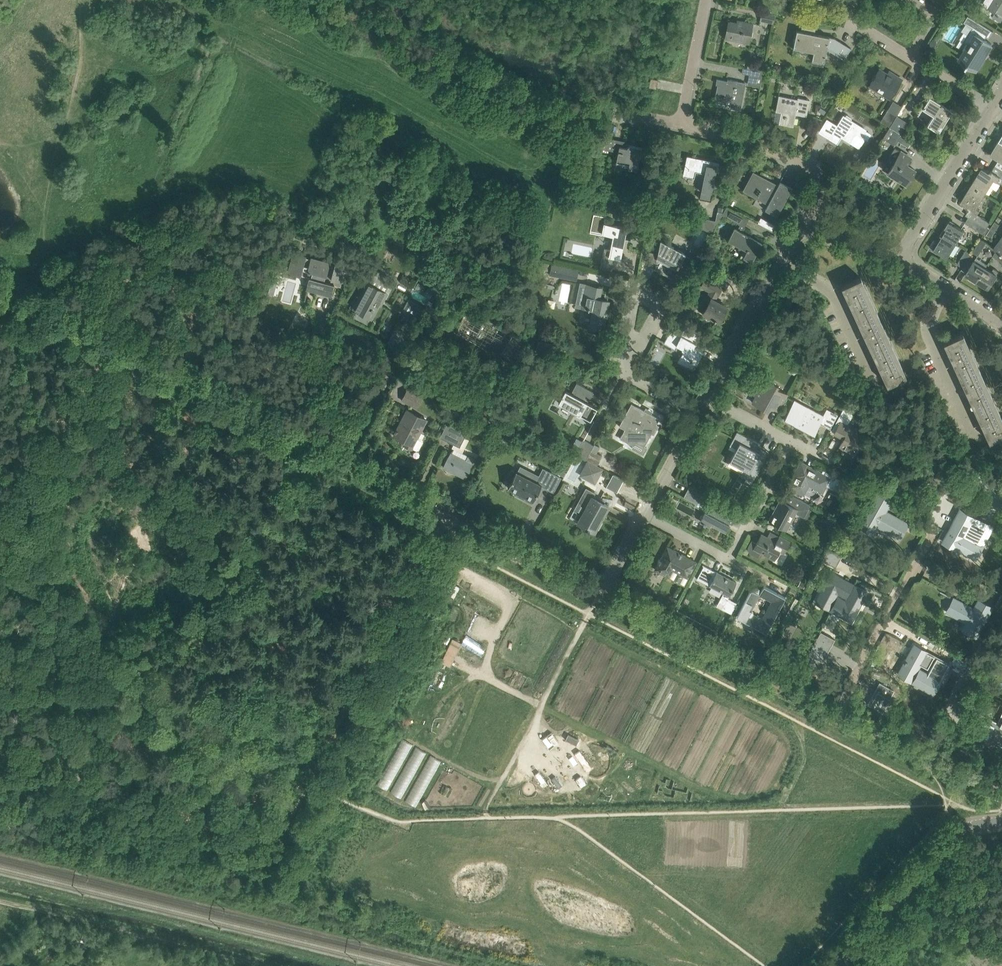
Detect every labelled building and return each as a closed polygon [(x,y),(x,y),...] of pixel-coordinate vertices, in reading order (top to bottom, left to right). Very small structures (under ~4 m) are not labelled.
[(989,7),(997,13),(999,15),(999,14),(1001,16),(1001,0),(993,0),(989,7)] [(761,10),(760,20),(774,23),(776,13),(761,10)] [(965,41),(969,44),(966,48),(966,49),(960,59),(967,64),(967,65),(968,66),(969,65),(977,70),(983,60),(985,57),(984,57),(986,53),(987,54),(989,51),(989,50),(992,44),(985,39),(987,36),(989,38),(993,31),(968,15),(964,22),(973,28),(965,41)] [(729,21),(725,38),(749,43),(754,23),(742,21),(741,24),(729,21)] [(797,30),(793,48),(813,52),(812,59),(823,62),(826,48),(844,59),(851,47),(834,37),(814,33),(815,28),(816,27),(815,27),(811,27),(802,25),(801,31),(797,30)] [(936,43),(935,43),(931,40),(926,47),(932,50),(936,43)] [(743,67),(742,73),(749,74),(747,84),(760,86),(763,71),(757,70),(747,68),(743,67)] [(891,76),(880,69),(870,85),(890,98),(902,79),(893,73),(891,76)] [(649,87),(656,88),(658,79),(657,79),(651,78),(649,87)] [(745,83),(727,79),(727,81),(716,79),(716,80),(718,80),(714,101),(731,105),(730,107),(740,110),(745,83)] [(779,95),(776,111),(781,112),(779,123),(793,125),(795,114),(795,112),(800,113),(799,115),(806,116),(810,99),(798,97),(798,99),(779,95)] [(927,95),(920,107),(933,115),(926,126),(937,133),(951,110),(944,106),(944,105),(941,103),(941,104),(927,95)] [(887,110),(880,121),(890,126),(897,116),(887,110)] [(864,138),(865,139),(867,140),(870,134),(865,131),(866,130),(851,120),(852,118),(847,115),(846,116),(845,117),(843,116),(837,126),(827,120),(819,131),(830,138),(838,143),(841,137),(842,136),(859,147),(864,138)] [(897,116),(890,126),(901,133),(908,123),(897,116)] [(890,126),(883,138),(895,145),(898,140),(901,134),(902,134),(901,133),(890,126)] [(603,136),(600,148),(618,152),(616,162),(629,165),(628,168),(637,170),(642,147),(630,145),(629,145),(628,145),(628,146),(627,146),(627,147),(624,147),(625,141),(603,136)] [(990,154),(999,159),(1001,161),(1001,143),(999,141),(990,154)] [(906,164),(910,157),(901,151),(894,147),(889,156),(895,160),(888,172),(906,184),(915,169),(906,164)] [(717,172),(719,163),(688,156),(684,175),(694,177),(695,170),(701,171),(705,172),(701,189),(699,198),(710,201),(712,192),(711,192),(715,171),(717,172)] [(982,168),(971,185),(985,193),(994,179),(997,181),(1000,176),(992,170),(991,170),(990,172),(982,168)] [(762,177),(753,172),(744,190),(769,203),(765,209),(776,215),(791,188),(780,182),(777,188),(761,179),(762,177)] [(971,185),(961,201),(969,206),(967,208),(969,209),(977,214),(977,213),(980,209),(977,207),(985,193),(971,185)] [(740,224),(744,226),(749,218),(727,205),(722,214),(740,224)] [(694,216),(692,222),(712,233),(723,212),(717,211),(715,220),(694,216)] [(660,214),(652,212),(650,220),(659,222),(660,214)] [(952,218),(958,221),(962,215),(957,212),(952,218)] [(979,216),(976,221),(988,228),(988,227),(991,223),(981,217),(979,216)] [(968,217),(965,222),(984,234),(988,228),(976,221),(968,217)] [(768,221),(765,226),(773,230),(776,225),(768,221)] [(949,221),(940,235),(956,244),(964,230),(949,221)] [(991,229),(996,232),(1000,225),(995,222),(991,229)] [(604,223),(602,234),(614,236),(611,250),(604,248),(603,255),(615,258),(619,258),(623,238),(630,240),(633,227),(626,225),(625,227),(604,223)] [(735,227),(728,239),(731,240),(744,247),(738,258),(748,263),(748,264),(755,251),(756,252),(761,244),(762,242),(751,236),(742,231),(744,226),(740,224),(737,229),(735,227)] [(992,238),(996,232),(991,229),(987,235),(992,238)] [(943,255),(948,258),(956,244),(940,235),(936,241),(934,240),(930,246),(932,248),(938,252),(937,253),(942,256),(943,255)] [(981,239),(973,252),(978,256),(987,242),(981,239)] [(671,278),(677,266),(677,267),(678,266),(690,273),(697,260),(661,241),(657,258),(655,269),(671,278)] [(310,276),(306,288),(307,288),(331,295),(334,284),(334,283),(324,281),(329,263),(329,261),(311,257),(311,259),(307,257),(308,253),(294,250),(288,271),(300,274),(302,268),(308,270),(308,271),(310,272),(310,270),(312,271),(311,277),(310,276)] [(966,250),(957,264),(963,267),(971,253),(966,250)] [(998,251),(994,256),(1001,262),(1001,254),(998,251)] [(966,274),(978,281),(986,268),(980,264),(982,261),(976,257),(966,274)] [(342,281),(348,262),(337,259),(336,265),(329,263),(324,281),(334,283),(334,284),(340,285),(341,281),(342,281)] [(566,278),(568,267),(553,264),(551,275),(566,278)] [(992,271),(986,268),(978,281),(988,288),(999,271),(994,268),(992,271)] [(381,299),(383,300),(387,293),(385,292),(388,286),(385,284),(389,277),(376,270),(369,283),(367,283),(361,295),(363,296),(355,310),(361,313),(359,317),(359,319),(367,322),(368,322),(371,318),(381,299)] [(858,318),(876,310),(861,277),(841,286),(842,287),(843,286),(849,299),(848,299),(850,306),(852,305),(858,318)] [(714,318),(713,319),(715,320),(715,319),(719,321),(727,306),(714,299),(717,294),(718,295),(721,288),(704,279),(701,285),(711,290),(706,298),(710,300),(703,313),(714,318)] [(580,283),(576,301),(585,302),(584,308),(588,309),(588,314),(592,315),(590,326),(603,329),(608,300),(599,298),(596,298),(598,287),(601,288),(601,287),(586,284),(580,283)] [(403,308),(412,313),(417,303),(409,298),(403,308)] [(529,340),(469,308),(460,303),(448,325),(517,362),(529,340)] [(873,351),(891,343),(876,310),(858,318),(864,332),(863,332),(866,338),(867,338),(873,351)] [(703,351),(695,346),(697,343),(696,343),(701,333),(696,331),(697,331),(686,325),(681,335),(671,330),(664,342),(674,348),(676,345),(684,349),(678,362),(693,370),(703,351)] [(960,374),(978,366),(963,333),(943,342),(944,343),(945,342),(951,355),(950,355),(952,362),(953,361),(960,374)] [(891,343),(873,351),(879,364),(878,365),(881,371),(882,370),(888,383),(887,384),(906,375),(891,343)] [(975,407),(993,399),(978,366),(960,374),(966,388),(965,388),(967,394),(969,394),(975,407)] [(778,385),(768,380),(766,383),(761,380),(756,388),(759,390),(752,402),(767,410),(771,404),(773,405),(772,407),(779,411),(788,394),(776,388),(778,385)] [(590,420),(597,407),(587,402),(588,400),(589,401),(594,392),(577,382),(572,391),(574,393),(573,394),(565,390),(558,403),(577,413),(576,414),(580,416),(581,415),(590,420)] [(408,388),(402,400),(416,407),(422,396),(408,388)] [(975,407),(981,420),(980,421),(982,427),(984,426),(990,439),(988,440),(989,441),(1001,434),(1001,419),(993,399),(975,407)] [(791,408),(784,420),(791,423),(791,424),(791,425),(792,425),(793,425),(793,424),(805,431),(811,434),(812,435),(813,434),(815,431),(819,423),(830,429),(838,414),(827,409),(823,415),(798,402),(794,409),(791,408)] [(625,429),(620,438),(633,445),(636,441),(643,446),(644,447),(651,433),(654,434),(659,425),(656,424),(659,418),(631,403),(619,426),(625,429)] [(471,410),(471,409),(471,408),(471,407),(470,406),(470,405),(469,405),(468,405),(467,405),(466,405),(465,405),(464,406),(464,407),(463,408),(463,409),(463,410),(464,410),(464,411),(464,412),(465,412),(466,413),(467,413),(468,413),(469,413),(470,412),(471,411),(471,410)] [(427,419),(407,409),(397,429),(396,429),(395,430),(396,431),(394,435),(398,437),(406,441),(404,444),(411,448),(412,448),(416,450),(418,449),(423,441),(422,439),(418,436),(427,419)] [(842,417),(834,433),(843,438),(838,449),(848,454),(850,451),(854,453),(860,442),(857,441),(863,430),(848,422),(849,420),(842,417)] [(446,422),(439,436),(459,446),(467,432),(446,422)] [(758,443),(737,431),(730,445),(736,448),(729,461),(744,469),(741,475),(752,482),(768,452),(761,449),(759,452),(754,450),(758,443)] [(583,440),(575,453),(586,459),(593,445),(583,440)] [(593,445),(586,459),(597,465),(602,455),(597,452),(599,447),(594,444),(593,445)] [(450,453),(444,466),(465,477),(472,463),(471,463),(474,458),(468,455),(468,456),(453,448),(451,453),(450,453)] [(590,470),(585,478),(594,483),(602,469),(587,462),(584,467),(590,470)] [(794,476),(788,486),(803,494),(809,485),(822,492),(827,484),(828,484),(829,482),(828,482),(831,477),(817,470),(815,473),(799,464),(793,476),(794,476)] [(511,480),(508,487),(516,491),(515,494),(524,498),(525,496),(533,500),(541,485),(553,491),(560,477),(543,468),(536,481),(516,471),(515,472),(511,470),(507,478),(511,480)] [(566,472),(558,468),(556,473),(564,477),(566,472)] [(939,468),(933,479),(945,486),(951,474),(939,468)] [(705,523),(710,526),(711,524),(725,532),(730,523),(729,523),(735,510),(689,485),(684,494),(697,501),(699,498),(706,502),(702,509),(705,511),(700,521),(703,522),(703,523),(705,524),(705,523)] [(594,531),(608,505),(592,496),(594,492),(586,488),(579,501),(586,505),(577,522),(587,527),(586,528),(589,529),(589,528),(594,531)] [(810,505),(787,492),(783,500),(782,500),(775,513),(773,512),(768,521),(774,524),(775,525),(786,530),(796,513),(804,517),(810,505)] [(877,493),(859,524),(860,525),(860,524),(872,531),(872,532),(877,524),(899,537),(906,524),(907,523),(888,512),(888,513),(884,511),(890,500),(877,493)] [(950,528),(943,541),(955,548),(956,547),(975,557),(975,556),(981,545),(981,546),(981,545),(991,527),(972,517),(972,516),(960,509),(953,522),(950,528)] [(834,533),(841,521),(834,517),(827,530),(834,533)] [(758,557),(761,552),(775,559),(779,550),(784,553),(790,541),(779,536),(776,542),(761,534),(760,534),(761,535),(757,543),(751,540),(748,546),(748,547),(748,548),(748,549),(748,550),(748,551),(749,551),(749,552),(750,553),(751,553),(758,557)] [(659,561),(656,567),(666,572),(665,574),(669,577),(673,569),(688,577),(696,562),(667,546),(660,559),(659,559),(658,561),(659,561)] [(822,560),(836,567),(842,555),(828,548),(822,560)] [(723,593),(722,595),(719,601),(724,604),(722,608),(731,613),(737,603),(728,598),(736,582),(716,571),(716,572),(703,564),(702,565),(703,566),(697,579),(698,578),(710,584),(709,585),(723,593)] [(832,572),(816,602),(828,608),(837,591),(845,596),(852,583),(832,572)] [(805,584),(800,581),(797,586),(802,589),(805,584)] [(751,589),(748,595),(738,614),(736,616),(739,617),(764,631),(766,632),(767,630),(785,597),(764,585),(761,590),(761,591),(757,589),(755,592),(751,589)] [(837,597),(831,610),(851,620),(867,591),(854,585),(845,601),(837,597)] [(953,599),(947,611),(967,622),(963,629),(964,629),(965,627),(976,633),(975,635),(976,635),(991,607),(978,600),(974,609),(970,607),(954,598),(953,599)] [(677,602),(672,599),(669,604),(674,607),(677,602)] [(823,661),(823,660),(822,659),(830,643),(818,637),(808,654),(823,661)] [(904,662),(898,674),(910,680),(920,664),(927,668),(934,656),(914,645),(912,649),(918,653),(914,660),(908,656),(906,660),(905,659),(904,662)] [(959,657),(955,663),(966,669),(964,672),(965,673),(970,662),(958,656),(959,657)] [(920,669),(913,682),(933,693),(949,664),(936,657),(927,674),(920,669)] [(981,668),(975,678),(981,682),(987,671),(981,668)] [(868,702),(867,703),(882,712),(890,698),(889,698),(893,690),(879,683),(868,702)] [(999,724),(980,714),(971,731),(988,740),(989,738),(1001,745),(1001,719),(999,724)] [(579,739),(568,734),(565,739),(576,745),(579,739)] [(547,735),(542,739),(549,749),(554,745),(547,735)] [(591,767),(579,750),(575,754),(587,771),(591,767)] [(542,784),(546,781),(539,771),(535,774),(542,784)] [(562,785),(555,776),(552,779),(558,788),(562,785)] [(586,783),(581,776),(576,779),(581,786),(586,783)]
